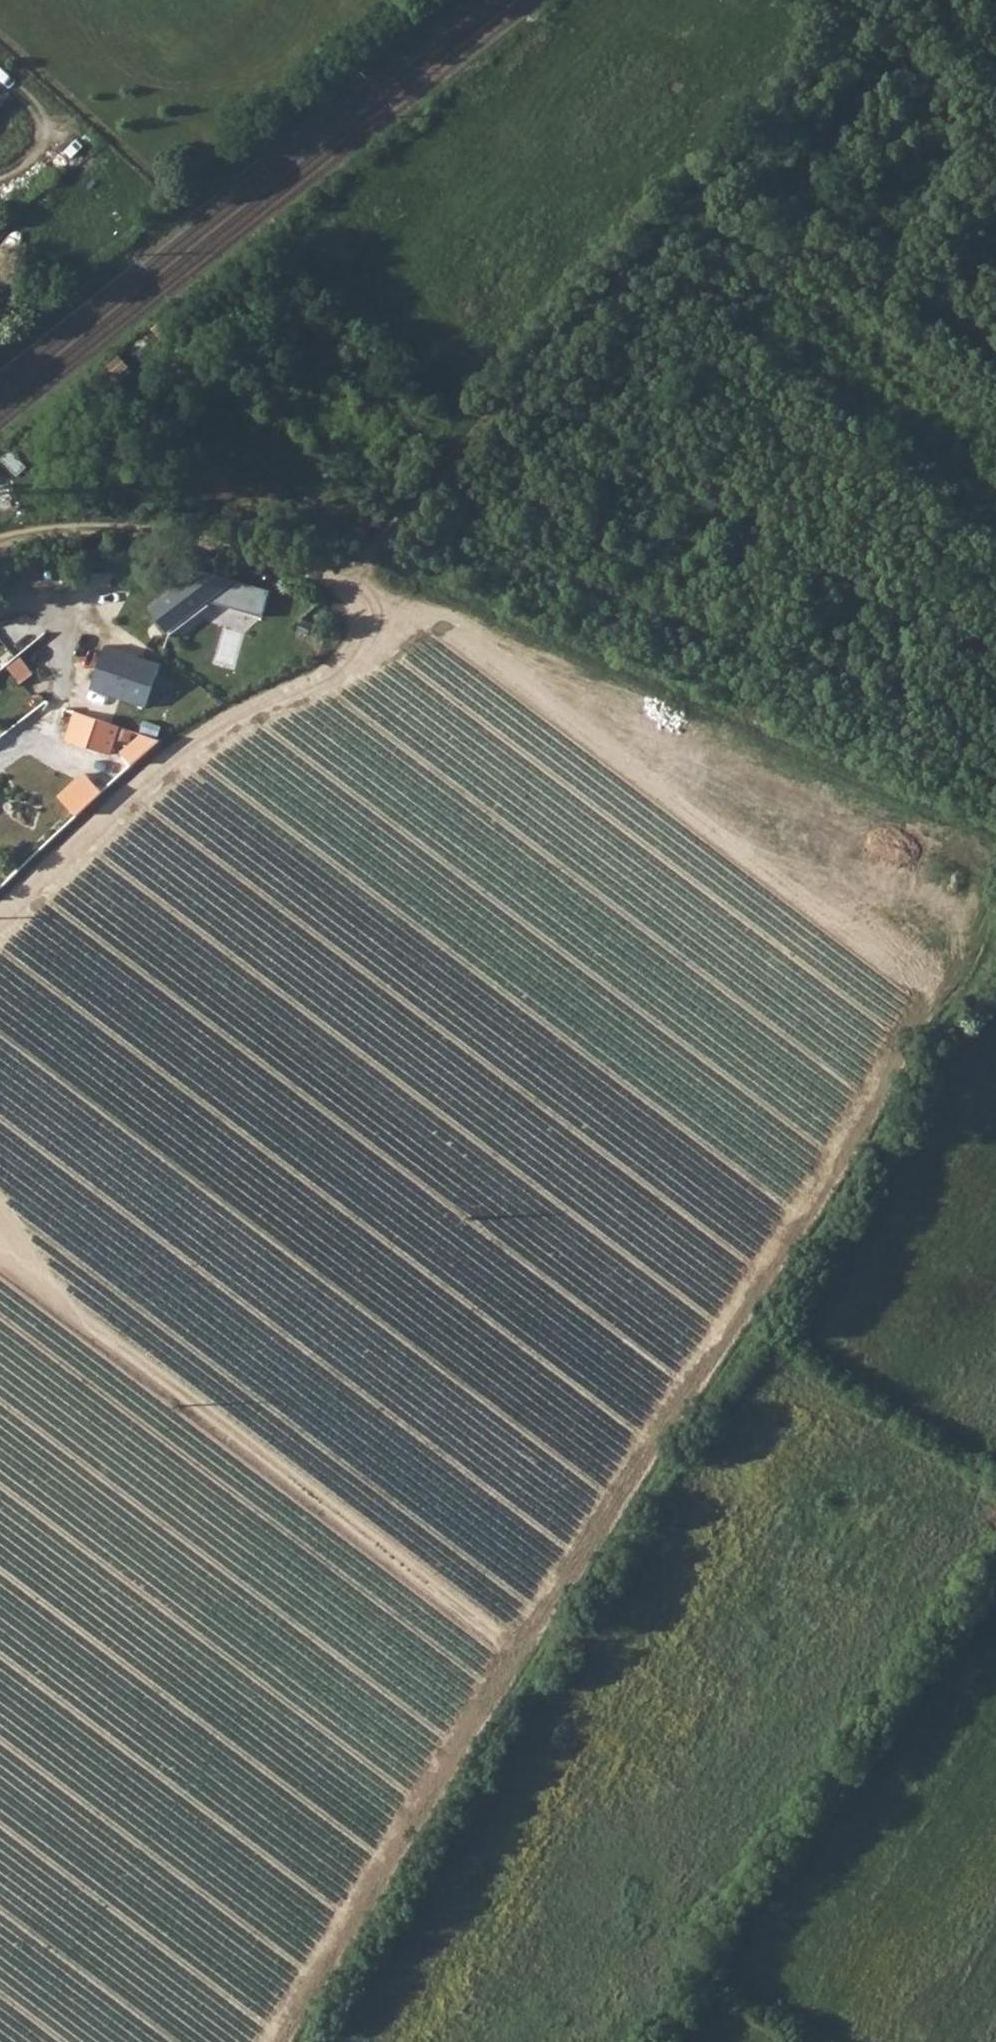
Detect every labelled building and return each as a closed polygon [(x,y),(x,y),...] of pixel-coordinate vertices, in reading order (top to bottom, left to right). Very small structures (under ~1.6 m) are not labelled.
[(6,301),(17,288),(0,272),(0,296),(6,301)] [(0,455),(0,460),(18,477),(28,466),(7,447),(0,455)] [(194,571),(148,607),(166,635),(213,603),(259,617),(269,589),(194,571)] [(157,664),(103,646),(89,689),(143,706),(157,664)] [(118,726),(76,709),(65,736),(107,754),(118,726)] [(141,735),(120,755),(130,766),(157,742),(141,735)] [(80,816),(106,791),(88,771),(61,796),(80,816)]
